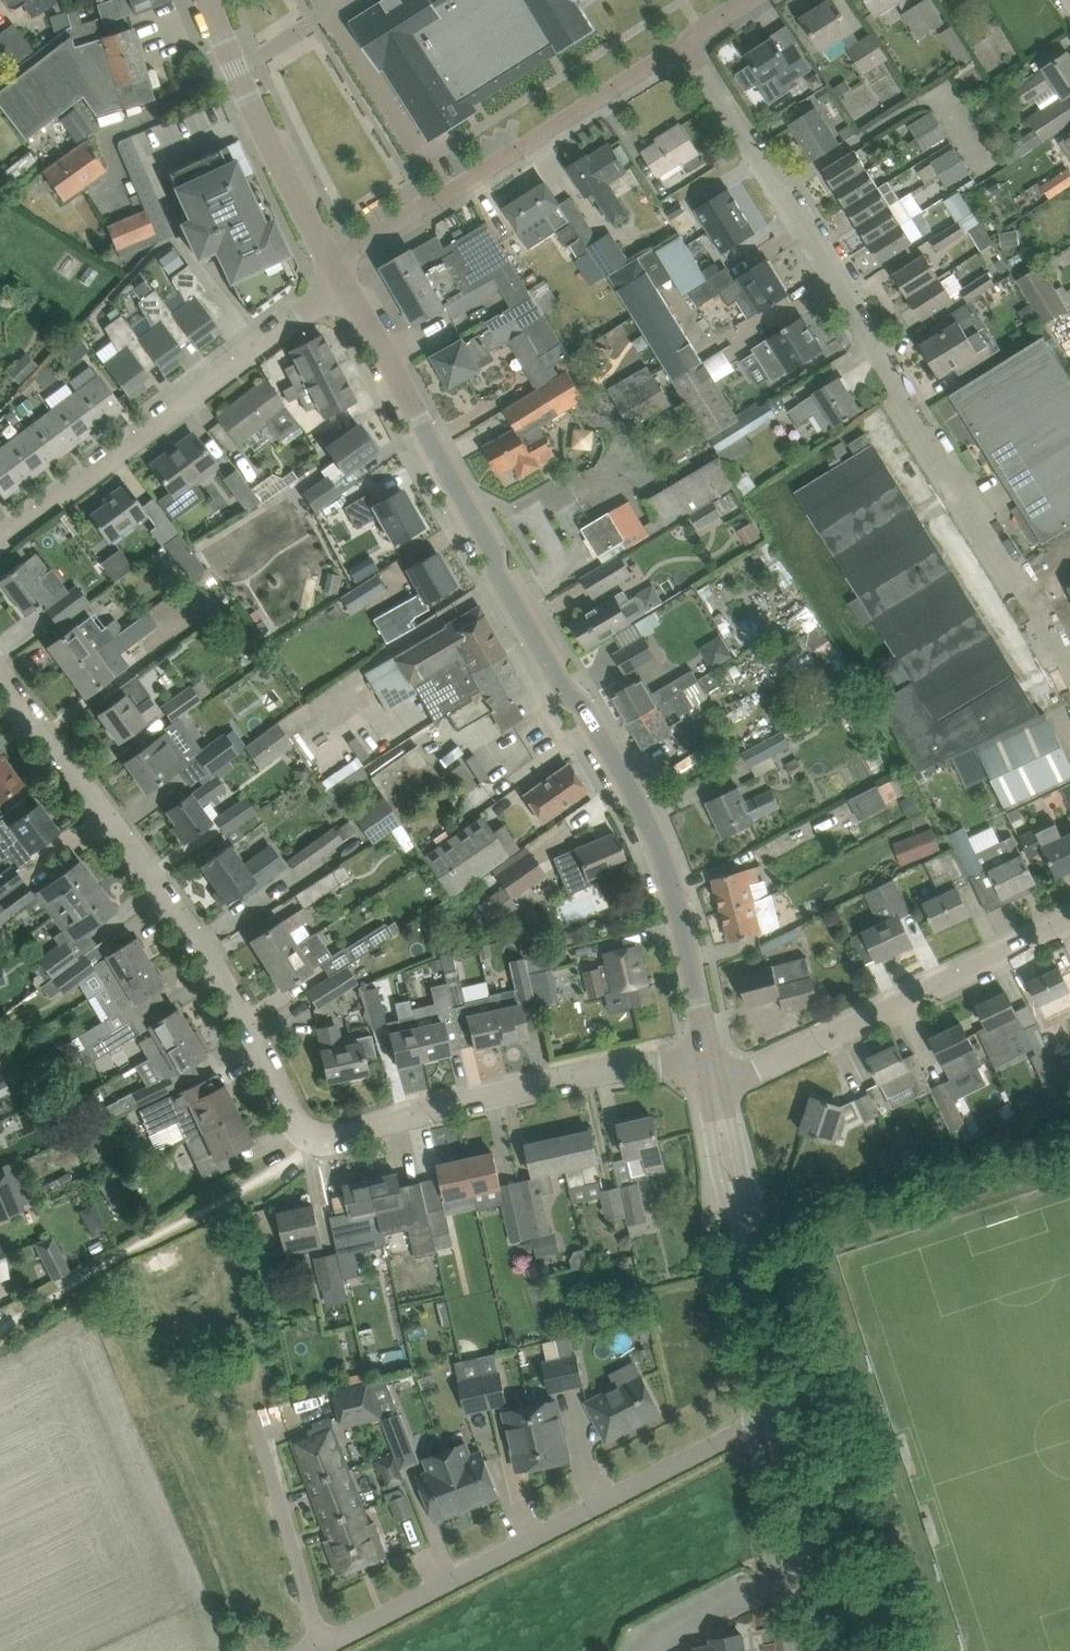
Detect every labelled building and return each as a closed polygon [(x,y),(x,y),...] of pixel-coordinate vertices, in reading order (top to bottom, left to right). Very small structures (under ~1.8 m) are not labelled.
[(15,8),(25,1),(32,12),(46,4),(52,0),(4,0),(8,6),(15,8)] [(97,4),(104,22),(133,12),(134,13),(167,0),(108,0),(97,4)] [(349,20),(380,71),(384,69),(414,117),(430,142),(438,137),(442,135),(468,118),(476,114),(480,111),(476,103),(478,103),(481,100),(549,58),(557,53),(559,52),(560,53),(596,30),(579,2),(580,1),(582,0),(381,0),(349,20)] [(841,37),(842,36),(851,49),(851,50),(865,72),(887,57),(873,35),(861,43),(852,29),(853,29),(834,0),(830,0),(803,18),(823,49),(841,37)] [(870,1),(878,13),(898,0),(906,14),(920,36),(944,21),(931,0),(927,0),(918,6),(914,0),(869,0),(870,1)] [(77,7),(65,11),(70,25),(75,44),(100,37),(94,18),(82,22),(77,7)] [(13,66),(34,51),(13,22),(0,32),(0,48),(13,66)] [(96,114),(152,97),(146,77),(147,77),(132,27),(100,37),(75,44),(70,25),(0,78),(0,108),(23,139),(81,94),(96,114)] [(952,25),(941,33),(961,65),(973,57),(952,25)] [(810,69),(806,62),(794,44),(782,52),(773,37),(747,54),(764,81),(759,84),(771,102),(789,90),(786,85),(810,69)] [(1001,152),(1009,164),(1046,141),(1062,130),(1069,125),(1069,102),(1066,96),(1069,94),(1069,56),(1068,53),(1050,65),(1045,69),(1046,70),(1019,88),(1027,101),(1035,96),(1042,108),(1028,117),(1036,129),(1001,152)] [(809,78),(816,88),(826,81),(820,72),(809,78)] [(846,81),(834,88),(840,97),(852,89),(846,81)] [(827,86),(816,93),(822,102),(832,96),(827,86)] [(790,123),(813,160),(839,144),(816,107),(790,123)] [(91,131),(74,108),(60,118),(77,141),(91,131)] [(910,127),(917,138),(940,124),(933,112),(910,127)] [(940,124),(917,138),(924,150),(947,136),(940,124)] [(645,151),(657,170),(659,173),(682,159),(688,167),(701,158),(680,125),(667,134),(668,136),(645,151)] [(118,147),(120,152),(135,146),(130,135),(121,139),(119,141),(119,142),(118,143),(118,144),(118,145),(118,146),(118,147)] [(85,141),(67,154),(42,172),(63,200),(105,169),(85,141)] [(168,172),(190,219),(182,223),(197,256),(215,248),(237,295),(249,312),(291,282),(279,257),(287,253),(271,220),(264,223),(227,144),(168,172)] [(567,168),(579,186),(587,198),(594,194),(610,220),(626,210),(609,183),(628,172),(621,162),(610,144),(589,157),(588,155),(567,168)] [(120,152),(124,160),(139,154),(135,146),(120,152)] [(932,163),(939,175),(963,160),(955,149),(932,163)] [(824,170),(835,189),(867,169),(855,150),(824,170)] [(36,159),(30,151),(0,174),(0,186),(36,159)] [(727,161),(720,151),(710,158),(717,168),(727,161)] [(124,160),(127,168),(142,162),(139,154),(124,160)] [(963,160),(939,175),(947,187),(970,172),(963,160)] [(127,168),(131,176),(146,170),(142,162),(127,168)] [(1050,198),(1069,184),(1069,166),(1042,185),(1050,198)] [(835,189),(847,207),(878,187),(867,169),(835,189)] [(131,176),(134,184),(149,178),(146,170),(131,176)] [(134,184),(138,192),(152,186),(149,178),(134,184)] [(847,207),(858,225),(890,205),(900,199),(889,180),(878,187),(847,207)] [(546,182),(505,208),(517,226),(520,230),(525,227),(530,236),(551,222),(556,230),(560,228),(579,256),(588,251),(586,247),(559,205),(560,204),(546,182)] [(138,192),(141,200),(156,194),(152,186),(138,192)] [(725,190),(692,211),(705,233),(739,213),(725,190)] [(946,201),(959,221),(974,212),(961,191),(946,201)] [(141,200),(144,208),(159,202),(156,194),(141,200)] [(560,204),(559,205),(586,247),(589,245),(598,239),(592,231),(594,230),(572,196),(560,204)] [(858,225),(869,243),(901,223),(911,217),(900,199),(890,205),(858,225)] [(680,201),(666,209),(671,218),(685,209),(680,201)] [(144,208),(145,210),(148,216),(163,210),(159,202),(144,208)] [(148,216),(145,210),(106,226),(116,249),(155,232),(151,224),(148,216)] [(163,210),(148,216),(151,224),(166,218),(163,210)] [(959,221),(958,222),(931,239),(939,251),(966,234),(982,223),(979,218),(974,212),(959,221)] [(739,213),(705,233),(719,256),(753,235),(739,213)] [(166,218),(151,224),(155,232),(170,226),(166,218)] [(456,300),(495,277),(514,266),(498,241),(487,222),(445,247),(438,235),(383,266),(415,323),(447,305),(453,315),(461,310),(456,300)] [(901,223),(869,243),(881,262),(913,242),(901,223)] [(170,226),(155,232),(159,241),(173,234),(170,226)] [(1021,242),(1019,229),(1001,231),(1003,245),(1021,242)] [(598,239),(589,245),(592,248),(609,274),(609,275),(631,262),(611,231),(601,237),(598,239)] [(707,279),(681,235),(657,249),(683,293),(689,290),(700,306),(722,292),(730,304),(738,299),(749,317),(769,305),(788,293),(767,260),(748,272),(741,277),(731,284),(722,269),(707,279)] [(163,256),(171,269),(186,259),(178,247),(163,256)] [(894,274),(908,296),(939,277),(925,254),(894,274)] [(674,379),(703,361),(639,257),(631,262),(609,275),(674,379)] [(186,303),(174,313),(173,314),(186,332),(198,348),(214,336),(209,330),(216,324),(209,315),(219,307),(224,313),(225,312),(189,264),(171,276),(186,303)] [(1062,298),(1041,264),(1017,279),(1031,303),(1038,315),(1043,323),(1069,307),(1069,297),(1068,294),(1062,298)] [(514,266),(495,277),(512,307),(487,320),(492,328),(465,343),(463,340),(453,346),(434,356),(437,361),(436,364),(439,370),(442,371),(450,385),(469,375),(479,369),(475,362),(490,353),(488,350),(500,344),(513,337),(524,357),(536,350),(547,368),(570,354),(544,313),(529,289),(514,266)] [(939,277),(908,296),(922,319),(953,299),(952,297),(962,291),(969,302),(996,284),(988,272),(964,288),(954,272),(953,273),(950,269),(939,277)] [(145,278),(132,288),(141,299),(154,290),(145,278)] [(546,280),(529,289),(544,313),(560,303),(546,280)] [(151,329),(139,338),(139,339),(152,357),(164,373),(180,361),(175,355),(183,349),(176,340),(186,332),(173,314),(174,313),(155,289),(154,290),(141,299),(138,302),(151,329)] [(1024,308),(1022,316),(1026,322),(1038,315),(1031,303),(1024,308)] [(115,306),(107,313),(113,321),(121,314),(115,306)] [(976,312),(940,334),(921,345),(939,375),(954,366),(961,377),(995,356),(980,331),(986,327),(976,312)] [(139,338),(121,314),(113,321),(104,327),(118,354),(104,364),(130,399),(147,386),(142,380),(149,375),(142,365),(152,357),(139,339),(139,338)] [(1051,326),(1069,357),(1069,314),(1051,326)] [(747,369),(760,361),(773,382),(823,350),(820,345),(821,341),(818,335),(814,335),(802,317),(752,348),(755,352),(742,360),(747,369)] [(91,347),(81,333),(63,347),(73,360),(91,347)] [(286,367),(271,375),(281,395),(283,398),(298,390),(308,409),(318,404),(324,416),(337,410),(356,400),(337,362),(322,333),(289,350),(295,362),(286,367)] [(965,385),(951,394),(1044,542),(1069,525),(1069,378),(1043,336),(965,385)] [(594,342),(589,353),(604,359),(608,348),(594,342)] [(569,356),(574,363),(589,353),(584,346),(569,356)] [(7,369),(20,383),(38,365),(25,351),(7,369)] [(505,408),(517,429),(518,428),(523,436),(539,426),(586,396),(562,359),(558,362),(563,373),(519,400),(505,408)] [(674,379),(711,438),(741,419),(703,361),(674,379)] [(43,387),(59,375),(51,365),(35,377),(43,387)] [(648,366),(630,376),(610,388),(632,425),(670,403),(661,389),(648,366)] [(98,375),(74,393),(99,426),(113,416),(112,414),(121,407),(122,409),(123,408),(109,390),(98,375)] [(797,423),(809,416),(810,417),(815,414),(826,431),(846,418),(847,420),(852,417),(851,415),(860,408),(840,378),(821,390),(816,393),(816,394),(801,404),(801,403),(789,410),(797,423)] [(218,415),(231,432),(239,442),(266,421),(280,439),(299,425),(277,396),(264,379),(218,415)] [(36,389),(25,398),(35,410),(46,401),(36,389)] [(74,393),(51,410),(76,444),(90,433),(88,431),(97,425),(98,427),(99,426),(74,393)] [(25,399),(17,406),(23,414),(31,407),(25,399)] [(13,409),(6,415),(12,423),(20,417),(13,409)] [(51,410),(27,428),(52,461),(66,451),(65,449),(74,442),(75,444),(76,444),(51,410)] [(741,419),(711,438),(727,463),(752,447),(743,432),(752,427),(745,416),(741,419)] [(695,445),(683,423),(649,443),(661,464),(695,445)] [(336,459),(326,466),(335,479),(377,450),(359,424),(327,447),(336,459)] [(518,428),(517,429),(484,447),(499,472),(516,463),(523,475),(541,464),(558,456),(553,447),(554,446),(548,435),(545,436),(539,426),(523,436),(518,428)] [(318,427),(307,433),(311,440),(322,433),(318,427)] [(27,428),(4,445),(29,479),(43,468),(41,466),(50,460),(52,462),(52,461),(27,428)] [(167,453),(151,465),(164,482),(171,491),(158,501),(173,521),(204,498),(192,483),(217,464),(206,451),(193,433),(177,445),(180,449),(169,456),(167,453)] [(918,771),(953,754),(975,744),(976,747),(1041,714),(1016,674),(1017,674),(874,444),(873,444),(866,433),(849,443),(856,454),(838,466),(797,491),(861,595),(850,602),(864,625),(876,618),(902,660),(889,668),(901,688),(879,702),(918,771)] [(833,447),(839,456),(848,451),(842,441),(833,447)] [(4,445),(0,448),(0,490),(5,496),(19,486),(18,484),(27,478),(28,479),(29,479),(4,445)] [(335,479),(326,466),(321,470),(326,477),(304,493),(315,509),(339,493),(331,482),(335,479)] [(223,477),(247,510),(260,500),(236,468),(223,477)] [(126,484),(111,495),(104,500),(106,503),(89,516),(108,542),(148,513),(126,484)] [(402,489),(383,500),(374,505),(368,494),(345,507),(357,528),(379,515),(393,542),(422,526),(402,489)] [(211,565),(224,556),(231,566),(305,519),(290,495),(203,551),(211,565)] [(691,513),(699,528),(722,515),(714,500),(691,513)] [(609,511),(601,516),(582,528),(599,555),(626,538),(609,511)] [(168,516),(151,530),(162,545),(179,532),(168,516)] [(169,546),(183,564),(196,555),(181,536),(169,546)] [(769,541),(757,549),(786,591),(798,582),(769,541)] [(117,550),(102,561),(103,563),(115,580),(127,572),(131,569),(117,550)] [(420,593),(391,609),(374,619),(386,641),(415,626),(410,618),(429,608),(425,602),(437,596),(456,586),(437,551),(418,562),(406,568),(420,593)] [(48,571),(35,553),(0,579),(0,581),(25,615),(50,596),(39,581),(50,573),(48,571)] [(620,555),(601,566),(582,577),(594,596),(631,573),(620,555)] [(193,579),(198,586),(205,581),(216,596),(225,588),(217,578),(216,579),(207,568),(193,579)] [(328,570),(324,589),(338,592),(343,574),(328,570)] [(606,635),(646,611),(663,600),(653,583),(636,594),(637,596),(630,600),(624,590),(614,595),(615,597),(573,622),(587,646),(606,635)] [(45,608),(57,624),(88,601),(77,585),(45,608)] [(354,587),(341,596),(350,610),(363,601),(354,587)] [(208,601),(207,607),(210,612),(216,613),(221,610),(222,604),(219,599),(213,597),(208,601)] [(394,655),(364,672),(386,710),(417,692),(433,720),(447,713),(448,714),(472,699),(469,695),(482,688),(474,676),(482,671),(479,667),(505,651),(506,651),(479,605),(394,655)] [(49,646),(67,671),(94,650),(133,622),(125,613),(117,619),(115,617),(101,628),(91,615),(49,646)] [(94,650),(67,671),(85,695),(112,675),(109,670),(123,658),(117,650),(140,632),(133,622),(94,650)] [(644,635),(636,622),(615,635),(623,649),(615,654),(626,673),(657,655),(644,634),(644,635)] [(702,645),(715,667),(736,654),(723,633),(702,645)] [(254,662),(266,654),(256,638),(243,647),(254,662)] [(155,658),(147,647),(125,663),(133,674),(155,658)] [(472,699),(448,714),(457,729),(527,689),(505,651),(479,667),(482,671),(474,676),(482,688),(469,695),(472,699)] [(613,695),(628,722),(684,690),(699,681),(698,679),(693,669),(654,691),(656,693),(652,696),(641,678),(632,684),(613,695)] [(684,690),(628,722),(629,722),(644,748),(663,737),(672,731),(662,713),(666,710),(667,713),(675,708),(679,713),(693,705),(709,696),(707,693),(724,683),(716,669),(698,679),(699,681),(684,690)] [(152,695),(137,675),(105,696),(111,705),(99,714),(118,741),(158,712),(148,698),(152,695)] [(161,705),(173,720),(201,700),(189,684),(161,705)] [(324,717),(345,703),(334,686),(313,699),(324,717)] [(869,709),(850,720),(856,730),(875,719),(869,709)] [(1019,832),(1028,828),(1018,806),(1063,785),(1069,801),(1069,764),(1046,712),(1041,714),(976,747),(989,772),(1013,819),(1019,832)] [(731,724),(726,715),(714,721),(719,730),(731,724)] [(675,737),(684,752),(715,733),(706,719),(675,737)] [(245,746),(259,766),(293,743),(279,723),(245,746)] [(392,728),(326,779),(338,793),(403,743),(392,728)] [(744,751),(758,777),(773,769),(765,755),(790,742),(783,731),(744,751)] [(151,743),(144,748),(126,761),(147,790),(165,778),(186,762),(165,733),(151,743)] [(238,751),(225,733),(196,755),(209,772),(238,751)] [(371,777),(384,796),(393,810),(439,776),(417,744),(371,777)] [(4,796),(22,783),(1,755),(0,755),(0,799),(4,796)] [(788,763),(795,775),(805,769),(798,757),(788,763)] [(449,770),(464,792),(476,784),(461,762),(449,770)] [(523,794),(542,821),(586,790),(567,763),(523,794)] [(849,798),(859,819),(888,805),(887,802),(914,788),(906,772),(879,786),(878,784),(849,798)] [(217,776),(186,798),(168,811),(177,824),(173,827),(184,842),(202,829),(211,822),(199,805),(225,787),(217,776)] [(739,786),(727,791),(707,800),(724,837),(756,822),(754,818),(781,806),(772,788),(746,801),(739,786)] [(911,816),(924,810),(915,793),(903,799),(911,816)] [(215,817),(225,832),(257,811),(247,796),(215,817)] [(373,841),(391,828),(401,821),(393,810),(384,796),(356,817),(373,841)] [(5,812),(0,816),(0,855),(5,862),(12,857),(20,869),(26,864),(44,851),(39,845),(58,831),(38,804),(31,810),(23,799),(5,812)] [(464,829),(426,857),(451,894),(508,855),(492,832),(482,817),(464,829)] [(287,859),(292,866),(297,873),(343,840),(356,831),(348,820),(336,829),(334,827),(287,859)] [(1019,832),(1021,837),(1030,856),(1046,849),(1058,875),(1069,869),(1069,836),(1064,839),(1055,821),(1030,832),(1028,828),(1019,832)] [(503,825),(492,832),(508,855),(520,848),(511,836),(503,825)] [(991,869),(1005,897),(1008,896),(1010,900),(1024,894),(1022,889),(1036,882),(1022,854),(1013,835),(977,852),(964,826),(951,832),(958,847),(972,877),(991,869)] [(895,845),(902,865),(939,850),(932,831),(895,845)] [(560,872),(564,871),(572,892),(590,884),(588,878),(627,862),(614,832),(554,857),(560,872)] [(230,845),(219,853),(201,866),(226,901),(241,891),(244,895),(285,866),(272,848),(270,845),(243,864),(230,845)] [(505,887),(486,901),(499,920),(519,906),(513,898),(547,874),(527,845),(493,869),(504,885),(505,887)] [(972,877),(958,847),(927,861),(943,895),(926,903),(929,909),(939,929),(971,914),(959,888),(970,883),(968,879),(972,877)] [(62,874),(37,893),(54,917),(98,885),(80,861),(62,874)] [(295,894),(304,907),(341,883),(340,883),(352,876),(343,863),(332,870),(295,894)] [(23,880),(12,866),(0,875),(0,896),(23,880)] [(714,877),(722,909),(754,901),(749,884),(759,881),(755,866),(714,877)] [(864,930),(878,959),(913,943),(900,917),(913,911),(903,891),(895,878),(869,891),(883,921),(864,930)] [(26,904),(25,902),(34,895),(23,880),(0,896),(0,923),(26,904)] [(42,963),(36,967),(46,981),(48,980),(51,978),(77,959),(67,945),(72,941),(97,922),(115,909),(98,885),(54,917),(63,929),(54,936),(59,944),(39,959),(42,963)] [(754,901),(722,909),(731,941),(772,930),(781,925),(773,894),(761,899),(754,901)] [(251,940),(267,964),(296,945),(288,933),(307,921),(300,909),(251,940)] [(296,945),(267,964),(282,988),(312,969),(311,969),(321,963),(329,975),(377,945),(393,934),(385,922),(345,948),(344,946),(331,955),(316,932),(296,945)] [(798,926),(782,934),(760,946),(764,954),(802,935),(798,926)] [(519,933),(520,936),(525,958),(541,954),(535,929),(519,933)] [(572,930),(554,935),(557,945),(574,941),(572,930)] [(867,945),(861,932),(853,936),(859,949),(867,945)] [(148,962),(134,938),(106,956),(93,963),(96,969),(107,987),(148,962)] [(492,956),(489,944),(479,946),(482,958),(492,956)] [(640,944),(634,945),(606,952),(609,966),(587,971),(592,996),(625,988),(629,1007),(652,1002),(648,983),(649,983),(640,944)] [(443,967),(447,982),(452,1008),(465,1005),(467,1016),(474,1048),(500,1042),(489,994),(464,1000),(453,950),(440,953),(441,956),(442,960),(443,967)] [(46,981),(42,985),(50,997),(61,989),(63,993),(96,969),(93,963),(85,953),(77,959),(51,978),(48,980),(46,981)] [(551,953),(525,958),(528,971),(554,966),(551,953)] [(434,969),(443,967),(442,960),(441,956),(431,958),(434,969)] [(745,999),(747,1000),(748,1005),(781,997),(785,1011),(820,1001),(807,956),(740,974),(744,991),(743,993),(745,999)] [(515,989),(489,994),(500,1042),(526,1036),(519,1005),(535,1002),(528,971),(525,958),(509,962),(515,989)] [(120,1009),(127,1022),(128,1022),(134,1018),(163,1001),(156,989),(162,985),(148,962),(107,987),(120,1009)] [(346,967),(326,980),(308,992),(317,1006),(335,995),(355,982),(346,967)] [(1048,1020),(1057,1039),(1069,1033),(1069,1032),(1054,998),(1069,990),(1069,989),(1060,967),(1029,981),(1039,1001),(1040,1004),(1041,1004),(1048,1020)] [(531,973),(535,993),(555,988),(551,968),(531,973)] [(412,1008),(414,1016),(423,1059),(449,1053),(444,1028),(456,1025),(452,1008),(447,982),(431,986),(435,1003),(412,1008)] [(372,1027),(386,1024),(377,987),(364,990),(372,1027)] [(1023,1025),(1018,1015),(1007,991),(978,1005),(988,1026),(978,1030),(992,1059),(995,1057),(997,1063),(1017,1053),(1006,1032),(1023,1025)] [(139,1041),(148,1057),(191,1032),(191,1031),(177,1009),(149,1025),(154,1033),(139,1041)] [(423,1059),(414,1016),(397,1019),(399,1027),(389,1029),(390,1033),(397,1065),(423,1059)] [(111,1032),(85,1047),(93,1060),(142,1031),(134,1018),(128,1022),(127,1022),(111,1032)] [(78,1051),(85,1047),(111,1032),(104,1020),(93,1026),(64,1044),(71,1055),(78,1051)] [(1026,1028),(1054,1085),(1066,1080),(1038,1022),(1026,1028)] [(952,1078),(955,1076),(981,1064),(973,1047),(974,1047),(972,1043),(962,1023),(932,1038),(942,1058),(943,1062),(944,1061),(952,1078)] [(365,1077),(364,1072),(367,1072),(364,1060),(377,1057),(371,1034),(340,1041),(336,1024),(318,1028),(323,1050),(321,1050),(328,1081),(350,1075),(351,1080),(365,1077)] [(191,1032),(148,1057),(161,1077),(134,1091),(140,1105),(175,1087),(169,1076),(177,1071),(205,1054),(199,1044),(201,1043),(202,1039),(197,1031),(193,1030),(191,1031),(191,1032)] [(924,1104),(937,1097),(932,1087),(925,1073),(915,1053),(904,1058),(898,1045),(869,1059),(878,1078),(881,1082),(888,1097),(914,1084),(919,1094),(924,1104)] [(85,1047),(78,1051),(86,1064),(93,1060),(85,1047)] [(176,1121),(184,1138),(237,1114),(217,1073),(178,1091),(139,1109),(150,1133),(176,1121)] [(946,1081),(932,1087),(937,1097),(951,1127),(953,1130),(965,1124),(966,1124),(955,1099),(946,1081)] [(854,1101),(864,1121),(880,1113),(870,1093),(854,1101)] [(803,1131),(823,1138),(832,1140),(843,1106),(814,1096),(803,1131)] [(237,1114),(184,1138),(204,1179),(236,1164),(230,1151),(250,1142),(237,1114)] [(614,1160),(618,1177),(630,1231),(646,1227),(634,1176),(665,1169),(653,1116),(619,1123),(627,1157),(614,1160)] [(592,1130),(560,1137),(567,1168),(571,1187),(587,1184),(603,1180),(598,1161),(599,1161),(592,1130)] [(567,1168),(560,1137),(528,1145),(535,1175),(536,1175),(540,1194),(556,1191),(552,1172),(567,1168)] [(878,1152),(886,1171),(901,1163),(894,1145),(878,1152)] [(494,1152),(467,1158),(474,1193),(501,1187),(494,1152)] [(474,1193),(467,1158),(440,1164),(448,1199),(474,1193)] [(17,1193),(7,1169),(0,1172),(0,1200),(17,1193)] [(373,1179),(383,1226),(408,1221),(415,1251),(437,1247),(434,1235),(429,1210),(408,1215),(404,1195),(399,1173),(373,1179)] [(357,1232),(383,1226),(373,1179),(346,1185),(354,1217),(357,1232)] [(602,1191),(609,1219),(626,1215),(619,1187),(602,1191)] [(0,1200),(0,1219),(24,1210),(17,1193),(0,1200)] [(527,1208),(526,1208),(523,1195),(504,1199),(513,1240),(533,1236),(534,1236),(527,1208)] [(527,1208),(534,1236),(551,1232),(544,1204),(527,1208)] [(280,1213),(285,1235),(289,1252),(323,1244),(315,1206),(280,1213)] [(446,1206),(429,1210),(434,1235),(437,1247),(437,1249),(454,1245),(451,1231),(446,1206)] [(534,1236),(533,1236),(538,1257),(557,1252),(552,1232),(551,1232),(534,1236)] [(52,1237),(35,1243),(53,1279),(69,1271),(52,1237)] [(338,1254),(317,1259),(324,1288),(327,1288),(345,1283),(343,1276),(339,1256),(338,1254)] [(577,1354),(560,1358),(567,1388),(584,1384),(577,1354)] [(567,1388),(560,1358),(544,1362),(551,1391),(567,1388)] [(616,1388),(588,1402),(607,1439),(660,1412),(635,1363),(610,1376),(616,1388)] [(484,1375),(491,1405),(507,1401),(500,1371),(484,1375)] [(491,1407),(484,1375),(460,1381),(467,1412),(491,1407)] [(387,1378),(368,1382),(382,1417),(393,1447),(411,1440),(387,1378)] [(335,1390),(343,1426),(382,1417),(368,1382),(335,1390)] [(556,1399),(531,1405),(544,1464),(570,1459),(556,1399)] [(544,1464),(531,1405),(505,1411),(519,1470),(544,1464)] [(292,1440),(309,1483),(349,1467),(330,1416),(313,1423),(316,1431),(292,1440)] [(466,1442),(446,1450),(468,1507),(500,1495),(482,1451),(471,1455),(466,1442)] [(468,1507),(446,1450),(426,1458),(431,1471),(419,1476),(436,1520),(468,1507)] [(396,1453),(380,1459),(384,1471),(401,1464),(396,1453)] [(309,1483),(324,1524),(365,1508),(349,1467),(309,1483)] [(411,1506),(406,1494),(390,1500),(395,1513),(411,1506)] [(365,1508),(324,1524),(329,1538),(325,1539),(339,1574),(388,1556),(374,1521),(370,1522),(365,1508)] [(742,1632),(727,1635),(726,1632),(714,1635),(715,1637),(712,1638),(713,1644),(694,1647),(687,1650),(746,1650),(742,1632)]
